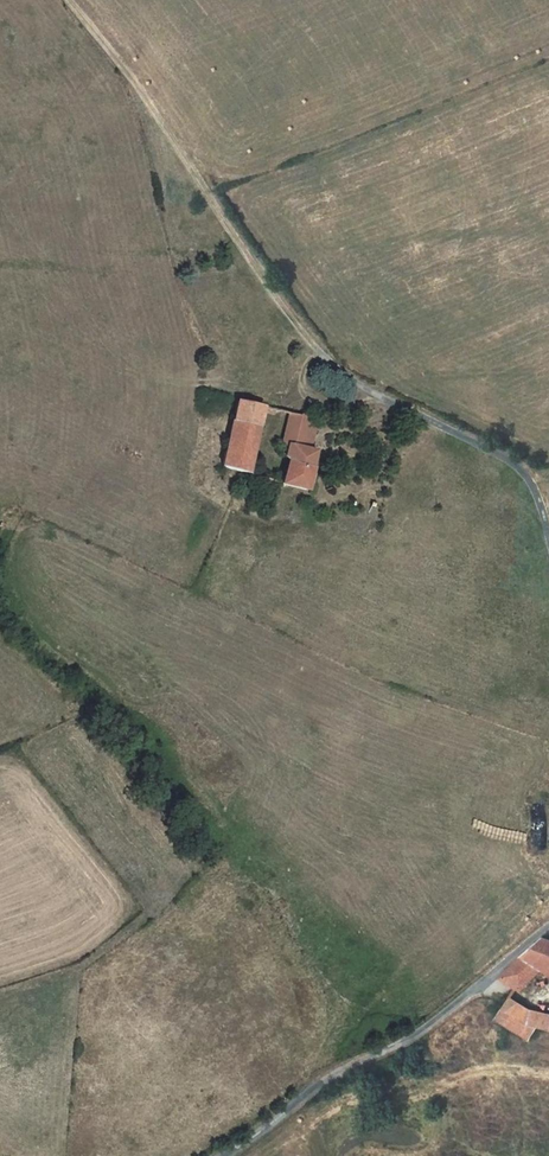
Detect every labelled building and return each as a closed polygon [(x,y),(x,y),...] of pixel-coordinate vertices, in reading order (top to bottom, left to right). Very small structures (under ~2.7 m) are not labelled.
[(262,388),(237,382),(222,445),(247,453),(262,388)] [(302,396),(288,393),(281,422),(287,424),(295,426),(301,401),(302,396)] [(315,405),(301,401),(295,426),(308,430),(315,405)] [(310,447),(314,431),(308,430),(295,426),(287,424),(283,439),(288,440),(285,454),(282,453),(279,464),(306,470),(312,447),(310,447)] [(545,933),(526,951),(541,966),(548,969),(548,935),(545,933)] [(541,966),(526,951),(502,971),(513,982),(516,986),(541,966)] [(530,1020),(548,1026),(548,1025),(548,1011),(527,1004),(508,987),(499,998),(522,1018),(530,1020)] [(520,1033),(530,1020),(522,1018),(499,998),(490,1009),(520,1033)]
